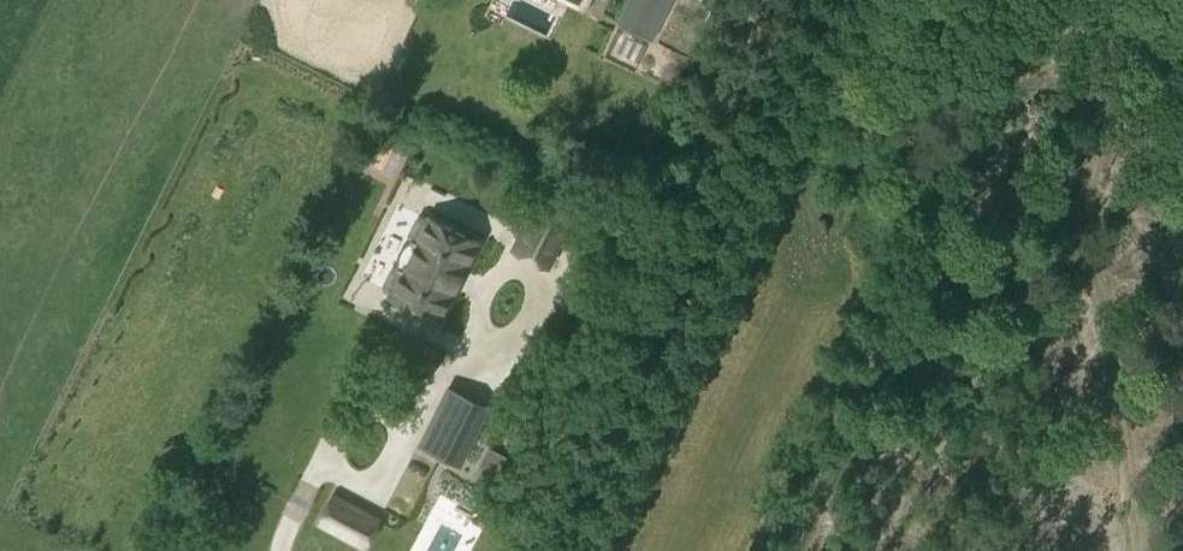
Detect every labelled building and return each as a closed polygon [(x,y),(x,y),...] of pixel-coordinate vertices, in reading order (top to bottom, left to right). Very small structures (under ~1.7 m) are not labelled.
[(623,25),(649,38),(668,0),(635,0),(623,25)] [(574,214),(539,195),(515,247),(549,265),(574,214)] [(391,291),(390,293),(442,319),(455,292),(452,291),(464,267),(467,268),(480,242),(429,216),(427,218),(422,215),(417,217),(410,233),(411,238),(403,245),(398,255),(397,266),(392,268),(384,284),(386,289),(391,291)] [(455,388),(426,447),(417,464),(453,482),(491,406),(455,388)] [(336,495),(321,521),(319,524),(364,549),(381,518),(336,495)]
